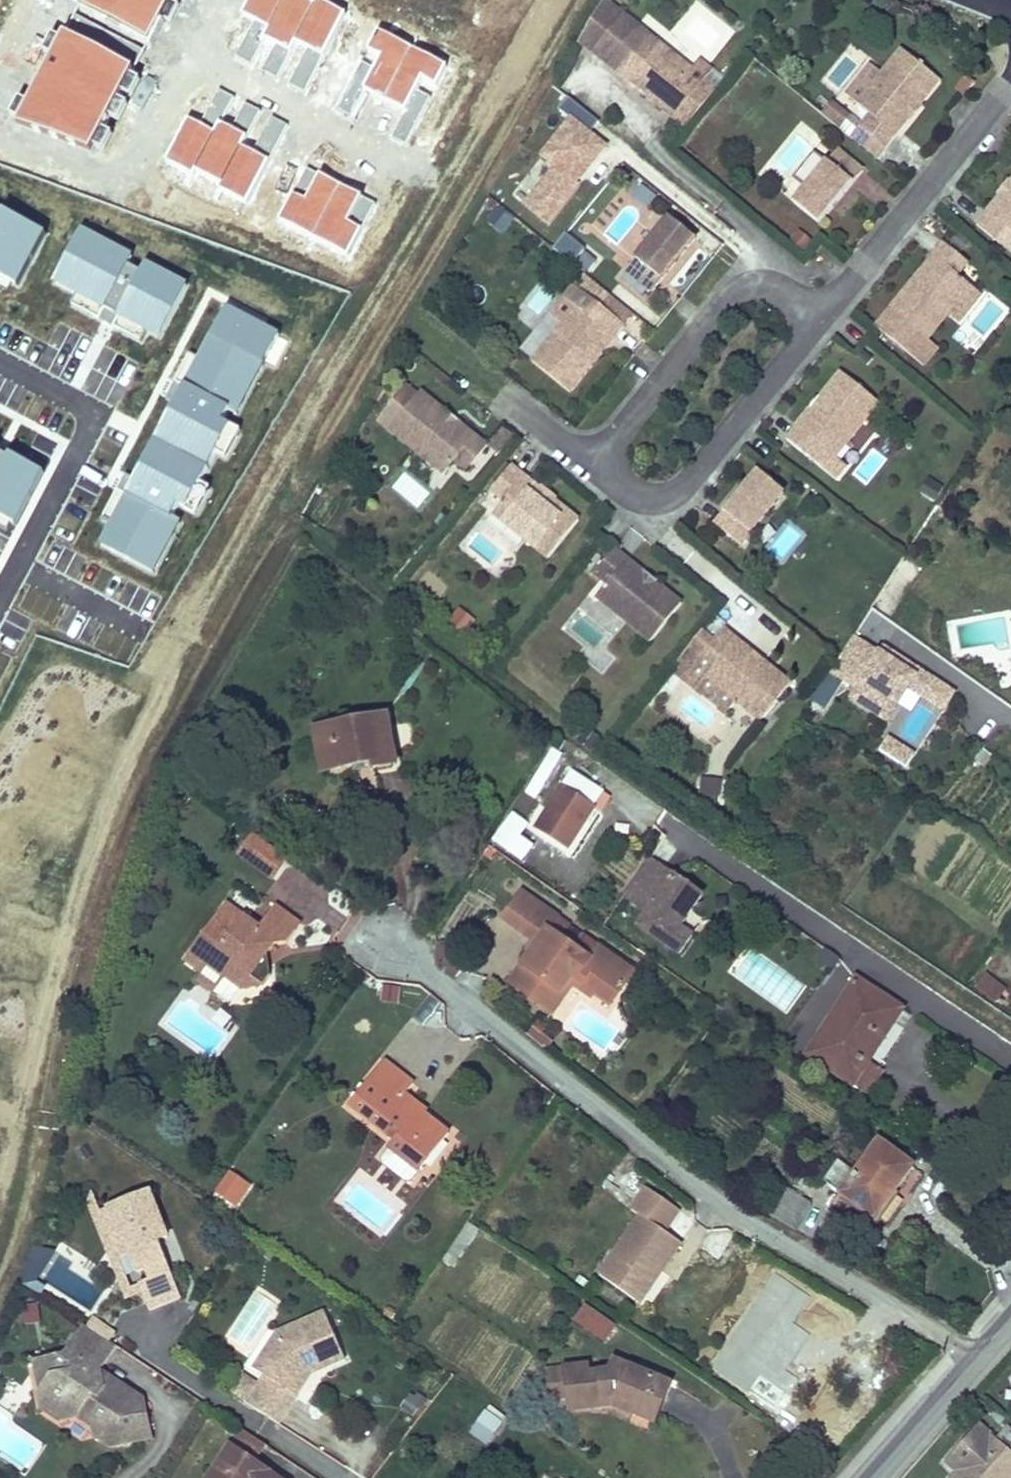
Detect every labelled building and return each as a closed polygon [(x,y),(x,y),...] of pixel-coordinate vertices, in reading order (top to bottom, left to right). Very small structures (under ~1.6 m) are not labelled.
[(79,5),(20,127),(90,153),(172,0),(69,0),(79,5)] [(605,3),(581,44),(595,56),(625,18),(605,3)] [(638,29),(625,18),(595,56),(609,67),(638,29)] [(694,72),(638,29),(609,67),(633,87),(638,80),(666,102),(661,108),(686,128),(717,90),(705,80),(712,72),(701,63),(694,72)] [(937,81),(899,50),(855,103),(868,114),(858,126),(883,147),(893,134),(887,129),(910,101),(916,106),(937,81)] [(638,80),(633,87),(631,89),(644,99),(646,96),(661,108),(666,102),(638,80)] [(887,129),(893,134),(906,118),(909,119),(917,107),(916,106),(910,101),(887,129)] [(608,145),(570,117),(541,155),(552,168),(523,204),(551,224),(608,145)] [(835,148),(793,201),(818,222),(832,205),(829,202),(835,196),(838,198),(861,169),(835,148)] [(993,215),(1010,192),(1010,183),(1008,181),(1006,179),(997,191),(998,193),(985,209),(993,215)] [(1010,232),(1010,192),(993,215),(985,209),(974,223),(998,242),(1008,230),(1010,232)] [(829,202),(832,205),(838,198),(835,196),(829,202)] [(504,234),(514,217),(497,207),(487,224),(504,234)] [(8,281),(21,288),(48,236),(7,215),(5,218),(0,215),(0,277),(8,281)] [(669,216),(625,269),(652,291),(676,262),(672,259),(679,251),(681,254),(695,237),(669,216)] [(57,283),(69,290),(107,310),(101,321),(105,323),(115,328),(121,317),(149,332),(162,339),(189,288),(148,266),(144,274),(130,267),(135,259),(84,232),(57,283)] [(554,255),(575,266),(586,247),(564,235),(554,255)] [(967,264),(940,243),(931,256),(937,262),(915,289),(909,284),(874,328),(923,366),(937,348),(927,340),(969,288),(956,277),(967,264)] [(698,271),(709,254),(696,246),(685,264),(698,271)] [(672,259),(676,262),(681,254),(679,251),(672,259)] [(915,289),(937,262),(931,256),(909,284),(915,289)] [(3,291),(8,281),(0,277),(0,290),(3,291)] [(528,304),(539,313),(556,293),(545,284),(528,304)] [(553,337),(532,363),(570,393),(592,366),(586,360),(607,334),(614,339),(625,325),(575,287),(542,329),(553,337)] [(107,310),(69,290),(64,301),(101,321),(107,310)] [(263,323),(230,309),(203,359),(188,387),(176,380),(168,395),(180,402),(139,480),(126,473),(118,488),(131,495),(116,523),(103,547),(155,574),(182,524),(174,519),(181,506),(188,509),(189,510),(202,486),(218,455),(232,430),(230,430),(224,426),(231,412),(239,417),(281,336),(263,323)] [(144,343),(149,332),(121,317),(115,328),(144,343)] [(592,366),(614,339),(607,334),(586,360),(592,366)] [(188,387),(203,359),(191,352),(176,380),(188,387)] [(887,393),(849,362),(827,389),(835,394),(813,422),(806,416),(795,430),(820,449),(830,438),(844,448),(887,393)] [(817,398),(820,400),(806,416),(813,422),(835,394),(827,389),(826,387),(817,398)] [(447,414),(423,394),(393,430),(448,474),(457,461),(470,472),(491,447),(476,436),(471,442),(443,420),(447,414)] [(447,414),(443,420),(471,442),(476,436),(460,424),(462,421),(449,412),(447,414)] [(507,426),(491,447),(501,455),(518,435),(507,426)] [(231,427),(230,430),(232,430),(218,455),(228,460),(242,433),(231,427)] [(17,527),(45,476),(14,459),(12,463),(0,456),(2,453),(0,451),(0,518),(13,525),(17,527)] [(12,463),(14,459),(2,453),(0,456),(12,463)] [(528,478),(515,467),(495,491),(507,501),(497,513),(552,557),(581,520),(556,501),(551,507),(523,484),(528,478)] [(736,501),(713,530),(739,550),(782,496),(755,476),(742,493),(745,497),(740,503),(736,501)] [(528,478),(523,484),(551,507),(556,501),(558,499),(546,489),(544,491),(528,478)] [(212,491),(202,486),(189,510),(188,509),(186,512),(198,518),(212,491)] [(103,517),(116,523),(131,495),(118,488),(103,517)] [(745,497),(742,493),(736,501),(740,503),(745,497)] [(13,525),(0,518),(0,530),(8,534),(13,525)] [(655,640),(685,603),(660,583),(653,590),(625,567),(632,560),(617,548),(597,574),(609,584),(600,596),(655,640)] [(649,572),(647,573),(632,560),(625,567),(653,590),(660,583),(660,581),(649,572)] [(448,624),(467,636),(477,619),(459,608),(448,624)] [(761,718),(791,680),(768,662),(763,668),(736,647),(741,640),(726,628),(716,642),(685,681),(729,715),(740,701),(761,718)] [(703,632),(672,671),(685,681),(716,642),(703,632)] [(741,640),(736,647),(763,668),(768,662),(741,640)] [(856,709),(888,659),(873,650),(841,700),(856,709)] [(921,674),(892,731),(926,748),(955,690),(921,674)] [(812,702),(824,710),(841,688),(829,679),(812,702)] [(387,715),(316,730),(324,771),(373,763),(375,767),(397,763),(387,715)] [(907,770),(917,754),(887,736),(877,753),(907,770)] [(600,791),(572,773),(536,828),(565,847),(600,791)] [(705,775),(697,794),(716,802),(724,782),(705,775)] [(271,848),(257,837),(248,849),(261,860),(271,848)] [(290,860),(280,854),(271,848),(261,860),(279,873),(290,860)] [(692,888),(640,855),(616,895),(639,909),(631,922),(672,948),(684,927),(672,920),(692,888)] [(557,916),(522,892),(503,919),(531,938),(538,943),(530,953),(511,982),(554,1012),(589,960),(576,950),(579,945),(561,932),(559,935),(550,928),(557,916)] [(244,913),(231,904),(190,961),(205,973),(212,964),(229,976),(245,989),(254,977),(265,986),(274,973),(273,967),(259,956),(264,949),(272,955),(279,944),(290,944),(306,923),(281,904),(263,928),(256,922),(253,912),(244,913)] [(538,943),(531,938),(523,949),(530,953),(538,943)] [(818,946),(811,957),(824,965),(831,954),(818,946)] [(199,981),(217,993),(229,976),(212,964),(205,973),(199,981)] [(986,975),(975,991),(998,1006),(1009,990),(986,975)] [(899,1010),(855,981),(815,1040),(794,1025),(783,1042),(860,1092),(875,1069),(866,1062),(899,1010)] [(419,1086),(390,1065),(357,1111),(397,1140),(391,1150),(423,1173),(452,1134),(420,1111),(422,1108),(410,1099),(419,1086)] [(911,1167),(878,1142),(855,1173),(838,1161),(822,1182),(873,1220),(911,1167)] [(423,1173),(391,1150),(385,1160),(386,1166),(409,1183),(415,1182),(423,1173)] [(245,1186),(231,1176),(216,1197),(230,1207),(245,1186)] [(126,1299),(144,1293),(141,1285),(150,1282),(146,1269),(138,1271),(132,1254),(118,1259),(105,1227),(115,1224),(108,1207),(98,1210),(90,1183),(84,1190),(126,1299)] [(235,1211),(251,1191),(245,1186),(230,1207),(235,1211)] [(679,1211),(646,1188),(630,1211),(635,1214),(595,1273),(634,1301),(671,1246),(660,1238),(679,1211)] [(810,1203),(788,1191),(772,1217),(794,1230),(810,1203)] [(170,1239),(153,1192),(108,1207),(115,1224),(105,1227),(118,1259),(132,1254),(138,1271),(146,1269),(150,1282),(141,1285),(144,1293),(149,1308),(178,1298),(159,1242),(170,1239)] [(38,1290),(54,1252),(37,1246),(22,1283),(38,1290)] [(676,1250),(671,1246),(634,1301),(638,1303),(676,1250)] [(24,1323),(39,1328),(44,1311),(29,1307),(24,1323)] [(584,1307),(572,1326),(606,1347),(618,1327),(584,1307)] [(259,1378),(245,1400),(278,1422),(310,1374),(345,1360),(325,1312),(275,1333),(250,1371),(259,1378)] [(119,1346),(83,1323),(72,1340),(78,1345),(73,1353),(47,1358),(50,1377),(39,1393),(42,1410),(61,1423),(79,1418),(87,1424),(92,1422),(95,1438),(110,1448),(145,1443),(151,1434),(143,1400),(122,1386),(104,1389),(102,1372),(119,1346)] [(584,1358),(544,1364),(545,1384),(563,1382),(565,1390),(566,1396),(580,1393),(581,1399),(601,1396),(601,1393),(613,1392),(633,1400),(629,1410),(653,1419),(668,1379),(610,1356),(605,1367),(586,1369),(584,1358)] [(50,1377),(47,1358),(35,1360),(36,1361),(33,1365),(39,1393),(50,1377)] [(547,1393),(565,1390),(563,1382),(545,1384),(547,1393)] [(629,1410),(633,1400),(613,1392),(601,1393),(601,1396),(581,1399),(580,1393),(566,1396),(568,1411),(618,1406),(629,1410)] [(406,1410),(416,1417),(425,1406),(415,1399),(406,1410)] [(501,1422),(484,1409),(469,1432),(486,1444),(501,1422)] [(955,1471),(988,1433),(976,1423),(943,1461),(955,1471)] [(256,1462),(267,1444),(244,1430),(212,1477),(281,1477),(256,1462)] [(988,1433),(955,1471),(948,1477),(1010,1477),(1010,1453),(988,1433)]
